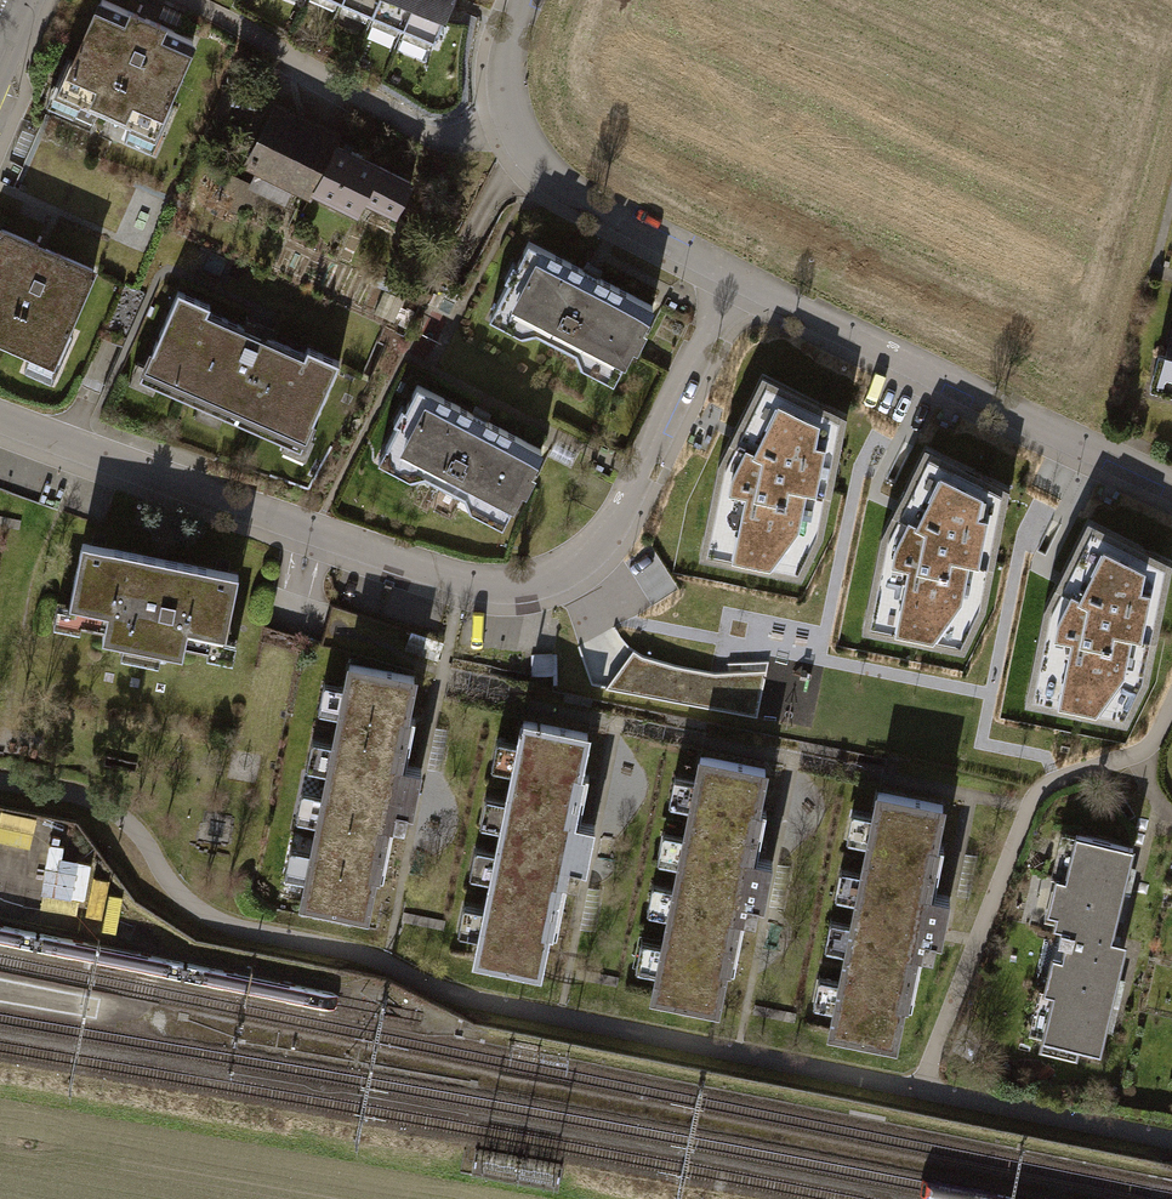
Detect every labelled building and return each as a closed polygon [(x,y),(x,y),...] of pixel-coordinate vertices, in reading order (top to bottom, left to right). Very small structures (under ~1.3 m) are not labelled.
[(373,8),(403,20),(411,0),(376,0),(373,8)] [(403,20),(435,33),(448,0),(411,0),(403,20)] [(187,15),(165,6),(161,16),(183,25),(187,15)] [(189,59),(94,22),(55,120),(150,157),(189,59)] [(413,181),(274,113),(247,166),(386,235),(413,181)] [(35,137),(23,132),(14,153),(26,158),(35,137)] [(0,230),(0,346),(59,370),(101,271),(0,230)] [(647,300),(530,241),(493,315),(611,373),(647,300)] [(336,352),(173,281),(133,370),(296,442),(336,352)] [(1159,393),(1171,396),(1171,342),(1159,393)] [(842,414),(761,373),(719,460),(702,548),(798,565),(819,525),(842,414)] [(539,445),(417,384),(380,457),(503,518),(539,445)] [(1006,486),(926,446),(883,530),(864,624),(963,642),(982,604),(1006,486)] [(1168,559),(1089,519),(1047,603),(1028,697),(1125,717),(1144,675),(1168,559)] [(63,604),(103,611),(97,642),(176,656),(182,626),(222,633),(234,564),(75,536),(63,604)] [(620,688),(760,713),(770,662),(735,656),(732,671),(627,652),(620,688)] [(416,674),(338,657),(286,897),(365,914),(416,674)] [(807,694),(812,669),(773,661),(763,709),(782,713),(787,690),(807,694)] [(587,732),(521,719),(473,959),(539,972),(587,732)] [(766,766),(701,752),(651,992),(716,1006),(766,766)] [(944,799),(876,786),(827,1030),(896,1043),(944,799)] [(1128,839),(1069,825),(1047,917),(1106,931),(1128,839)] [(49,851),(44,895),(89,900),(94,857),(49,851)] [(791,867),(779,865),(771,905),(783,908),(791,867)] [(600,890),(589,888),(581,928),(592,930),(600,890)] [(1118,949),(1059,935),(1036,1031),(1094,1045),(1118,949)]
